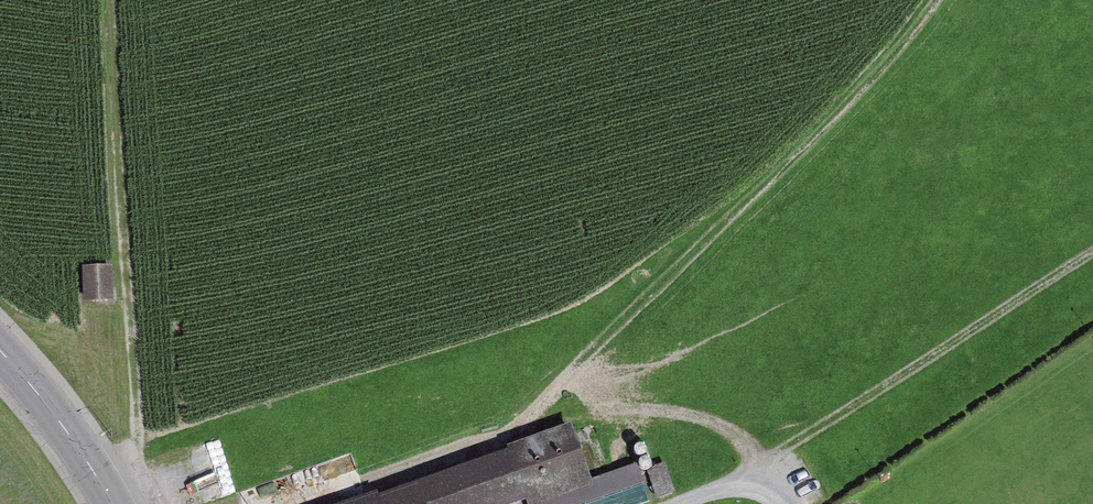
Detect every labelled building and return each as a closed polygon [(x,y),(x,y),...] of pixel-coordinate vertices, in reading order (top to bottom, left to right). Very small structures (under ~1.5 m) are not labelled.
[(113,266),(92,267),(93,296),(115,296),(113,266)] [(323,503),(516,503),(592,478),(571,418),(323,503)]
